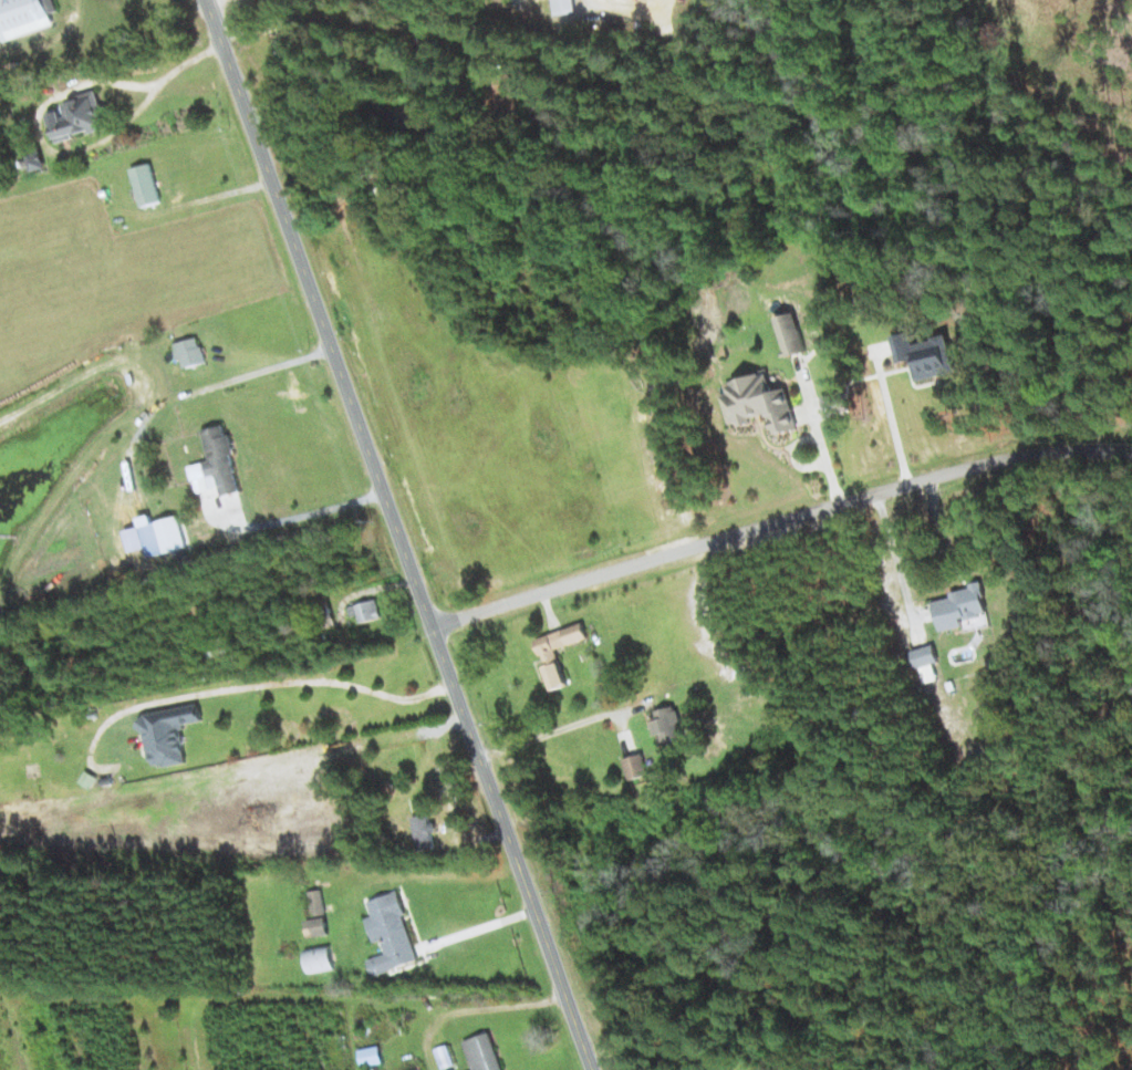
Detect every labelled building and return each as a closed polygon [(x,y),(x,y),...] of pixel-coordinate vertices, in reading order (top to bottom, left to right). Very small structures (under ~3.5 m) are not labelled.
[(52,13),(59,11),(56,0),(0,0),(0,27),(4,40),(56,26),(52,13)] [(491,11),(517,7),(515,0),(490,0),(491,11)] [(554,15),(576,13),(574,0),(553,0),(554,15)] [(48,113),(56,144),(74,139),(73,135),(90,130),(90,133),(108,128),(98,92),(60,103),(62,109),(48,113)] [(27,155),(32,172),(46,168),(41,151),(27,155)] [(130,169),(141,207),(162,202),(151,163),(130,169)] [(775,318),(787,357),(808,351),(796,312),(775,318)] [(916,381),(958,372),(950,336),(915,343),(912,333),(893,336),(898,363),(912,360),(916,381)] [(182,368),(206,362),(199,337),(175,343),(182,368)] [(799,429),(788,388),(774,392),(769,372),(725,382),(728,393),(722,394),(729,424),(739,422),(740,426),(753,423),(752,418),(769,413),(775,435),(799,429)] [(203,429),(211,461),(191,465),(197,492),(220,487),(222,496),(240,492),(232,455),(236,455),(231,434),(226,435),(224,425),(203,429)] [(188,548),(181,516),(153,522),(152,515),(139,518),(142,527),(126,531),(131,552),(148,548),(150,557),(188,548)] [(939,631),(963,627),(961,620),(988,615),(981,581),(970,583),(971,588),(950,592),(951,597),(933,601),(939,631)] [(382,617),(377,599),(348,607),(351,616),(358,615),(360,624),(382,617)] [(536,638),(544,666),(542,666),(550,691),(568,686),(557,649),(589,639),(584,624),(536,638)] [(939,662),(933,644),(912,650),(923,685),(938,680),(933,664),(939,662)] [(142,714),(151,768),(188,762),(182,725),(203,721),(200,704),(142,714)] [(652,711),(655,720),(649,721),(653,736),(659,734),(661,743),(684,736),(676,705),(652,711)] [(648,775),(642,753),(622,758),(627,781),(648,775)] [(435,848),(427,814),(411,818),(419,851),(435,848)] [(309,891),(313,917),(326,914),(322,889),(309,891)] [(419,962),(398,892),(367,901),(372,917),(366,919),(373,943),(381,940),(385,954),(368,959),(372,975),(419,962)] [(306,920),(308,938),(329,935),(327,917),(306,920)] [(335,968),(330,945),(304,951),(309,973),(335,968)] [(473,1069),(503,1069),(491,1032),(464,1041),(473,1069)] [(442,1069),(455,1065),(448,1044),(435,1049),(442,1069)] [(359,1050),(362,1067),(383,1063),(380,1046),(359,1050)]
